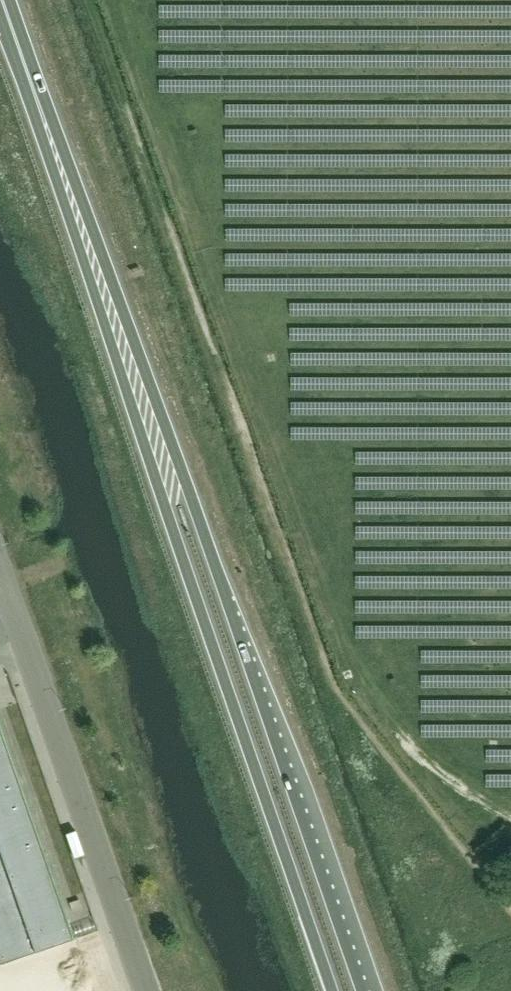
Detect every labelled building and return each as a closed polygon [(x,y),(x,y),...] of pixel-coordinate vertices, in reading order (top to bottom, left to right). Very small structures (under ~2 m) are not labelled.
[(74,938),(0,721),(0,964),(74,938)]
